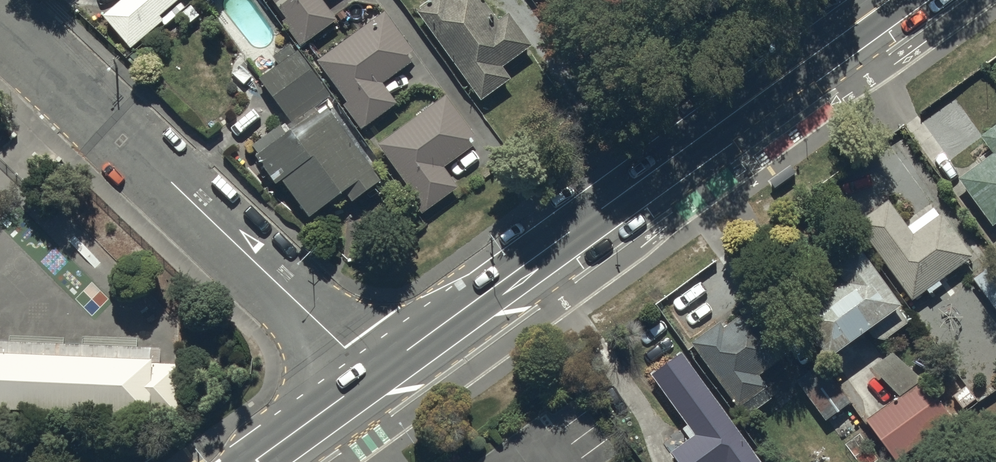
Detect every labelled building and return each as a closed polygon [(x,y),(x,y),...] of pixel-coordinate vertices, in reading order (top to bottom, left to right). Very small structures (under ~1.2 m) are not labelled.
[(130,46),(163,18),(159,13),(174,0),(117,0),(102,13),(130,46)] [(300,44),(337,17),(324,0),(275,0),(286,16),(282,19),(300,44)] [(480,98),(510,76),(502,64),(531,43),(508,11),(498,18),(485,0),(429,0),(416,9),(480,98)] [(361,128),(397,102),(382,81),(412,60),(407,53),(413,49),(384,10),(316,59),(346,100),(342,103),(361,128)] [(278,62),(259,76),(292,121),(330,93),(297,47),(294,49),(290,43),(272,55),(278,62)] [(404,188),(422,212),(458,185),(443,165),(472,144),(468,138),(474,133),(445,94),(378,143),(408,185),(404,188)] [(381,178),(325,102),(290,127),(284,119),(252,143),(257,151),(255,153),(276,182),(281,178),(308,214),(343,188),(351,199),(381,178)] [(991,221),(995,217),(995,120),(980,132),(992,149),(957,174),(991,221)] [(890,196),(857,218),(913,297),(925,288),(930,294),(943,284),(941,282),(948,277),(945,273),(973,254),(936,202),(909,222),(890,196)] [(830,351),(867,323),(880,340),(911,318),(899,302),(904,298),(862,241),(789,295),(830,351)] [(971,276),(995,308),(995,257),(971,276)] [(692,339),(746,413),(775,392),(759,371),(789,349),(756,303),(728,323),(723,316),(692,339)] [(176,411),(178,362),(150,361),(151,345),(0,339),(0,404),(176,411)] [(682,347),(651,369),(689,421),(684,425),(691,435),(672,449),(681,461),(769,461),(682,347)] [(897,459),(954,418),(894,348),(872,363),(899,393),(867,415),(897,459)] [(822,360),(797,378),(827,419),(852,401),(822,360)]
